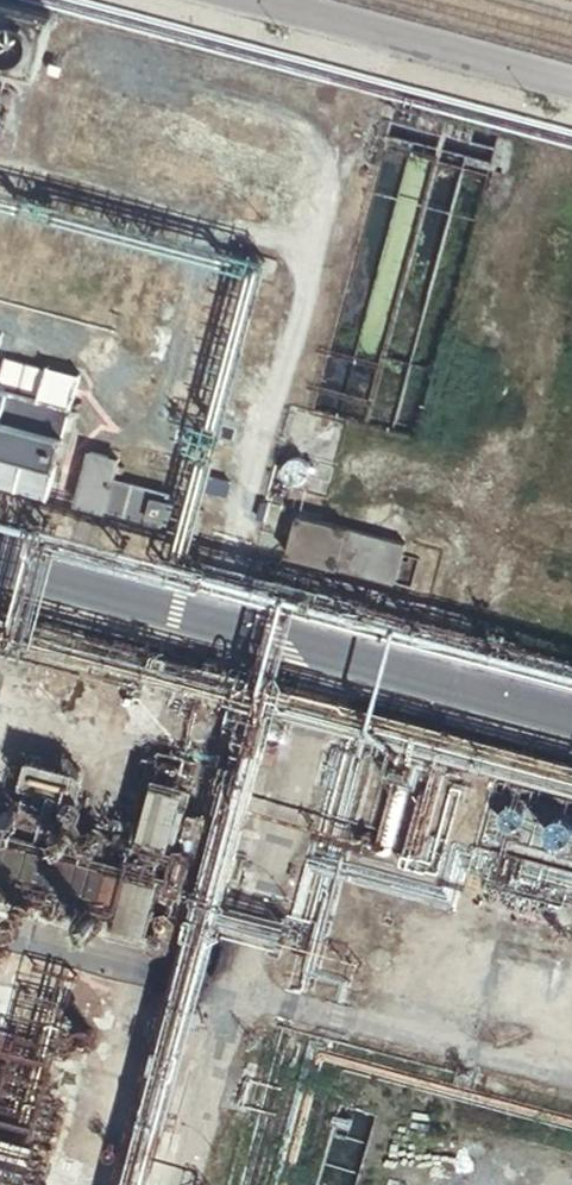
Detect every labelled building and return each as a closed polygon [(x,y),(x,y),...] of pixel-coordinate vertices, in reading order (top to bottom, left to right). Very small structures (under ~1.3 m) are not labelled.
[(0,12),(0,74),(31,82),(47,25),(0,12)] [(56,445),(75,380),(5,359),(0,375),(0,428),(56,445)] [(41,507),(59,446),(56,445),(0,428),(0,495),(41,507)] [(114,467),(87,459),(70,522),(154,544),(156,538),(163,540),(171,510),(163,508),(165,500),(109,486),(114,467)] [(307,473),(307,468),(305,465),(302,462),(298,460),(293,460),(289,462),(286,465),(284,469),(284,473),(285,477),(288,480),(292,483),(296,483),(300,482),(304,480),(306,477),(307,473)] [(401,552),(296,522),(284,563),(389,593),(401,552)] [(92,715),(93,711),(94,707),(93,703),(91,698),(88,695),(85,692),(81,691),(76,690),(72,691),(68,692),(64,695),(61,698),(59,702),(59,707),(59,711),(60,715),(63,719),(66,722),(70,724),(74,725),(78,725),(83,724),(86,722),(89,719),(92,715)] [(212,747),(213,743),(213,739),(213,734),(211,731),(208,727),(205,724),(200,723),(196,722),(192,723),(187,724),(184,727),(181,730),(179,734),(178,739),(179,743),(180,747),(182,751),(186,754),(189,756),(194,757),(198,757),(202,756),(206,754),(209,751),(212,747)] [(86,775),(30,760),(23,787),(40,791),(41,787),(58,791),(57,796),(79,802),(86,775)] [(171,845),(184,794),(153,786),(140,837),(171,845)] [(522,822),(521,818),(519,814),(516,812),(512,810),(508,810),(504,812),(501,815),(499,819),(499,823),(500,827),(503,830),(506,833),(511,833),(515,832),(518,830),(521,827),(522,822)] [(571,839),(570,835),(568,831),(565,828),(561,827),(557,827),(553,828),(550,831),(548,835),(547,839),(549,844),(551,847),(555,849),(559,850),(563,849),(567,847),(570,844),(571,839)] [(106,1006),(107,1003),(107,1000),(106,996),(105,994),(103,991),(100,989),(97,988),(94,987),(90,988),(87,989),(85,991),(82,994),(81,996),(80,1000),(80,1003),(81,1006),(83,1009),(86,1011),(88,1013),(92,1014),(95,1014),(98,1013),(101,1011),(104,1009),(106,1006)] [(98,1045),(99,1041),(100,1038),(99,1035),(98,1032),(96,1029),(93,1027),(90,1026),(86,1025),(83,1026),(80,1027),(77,1029),(75,1032),(73,1035),(73,1038),(73,1041),(74,1045),(76,1047),(78,1050),(81,1051),(84,1052),(88,1052),(91,1051),(94,1050),(96,1048),(98,1045)]
